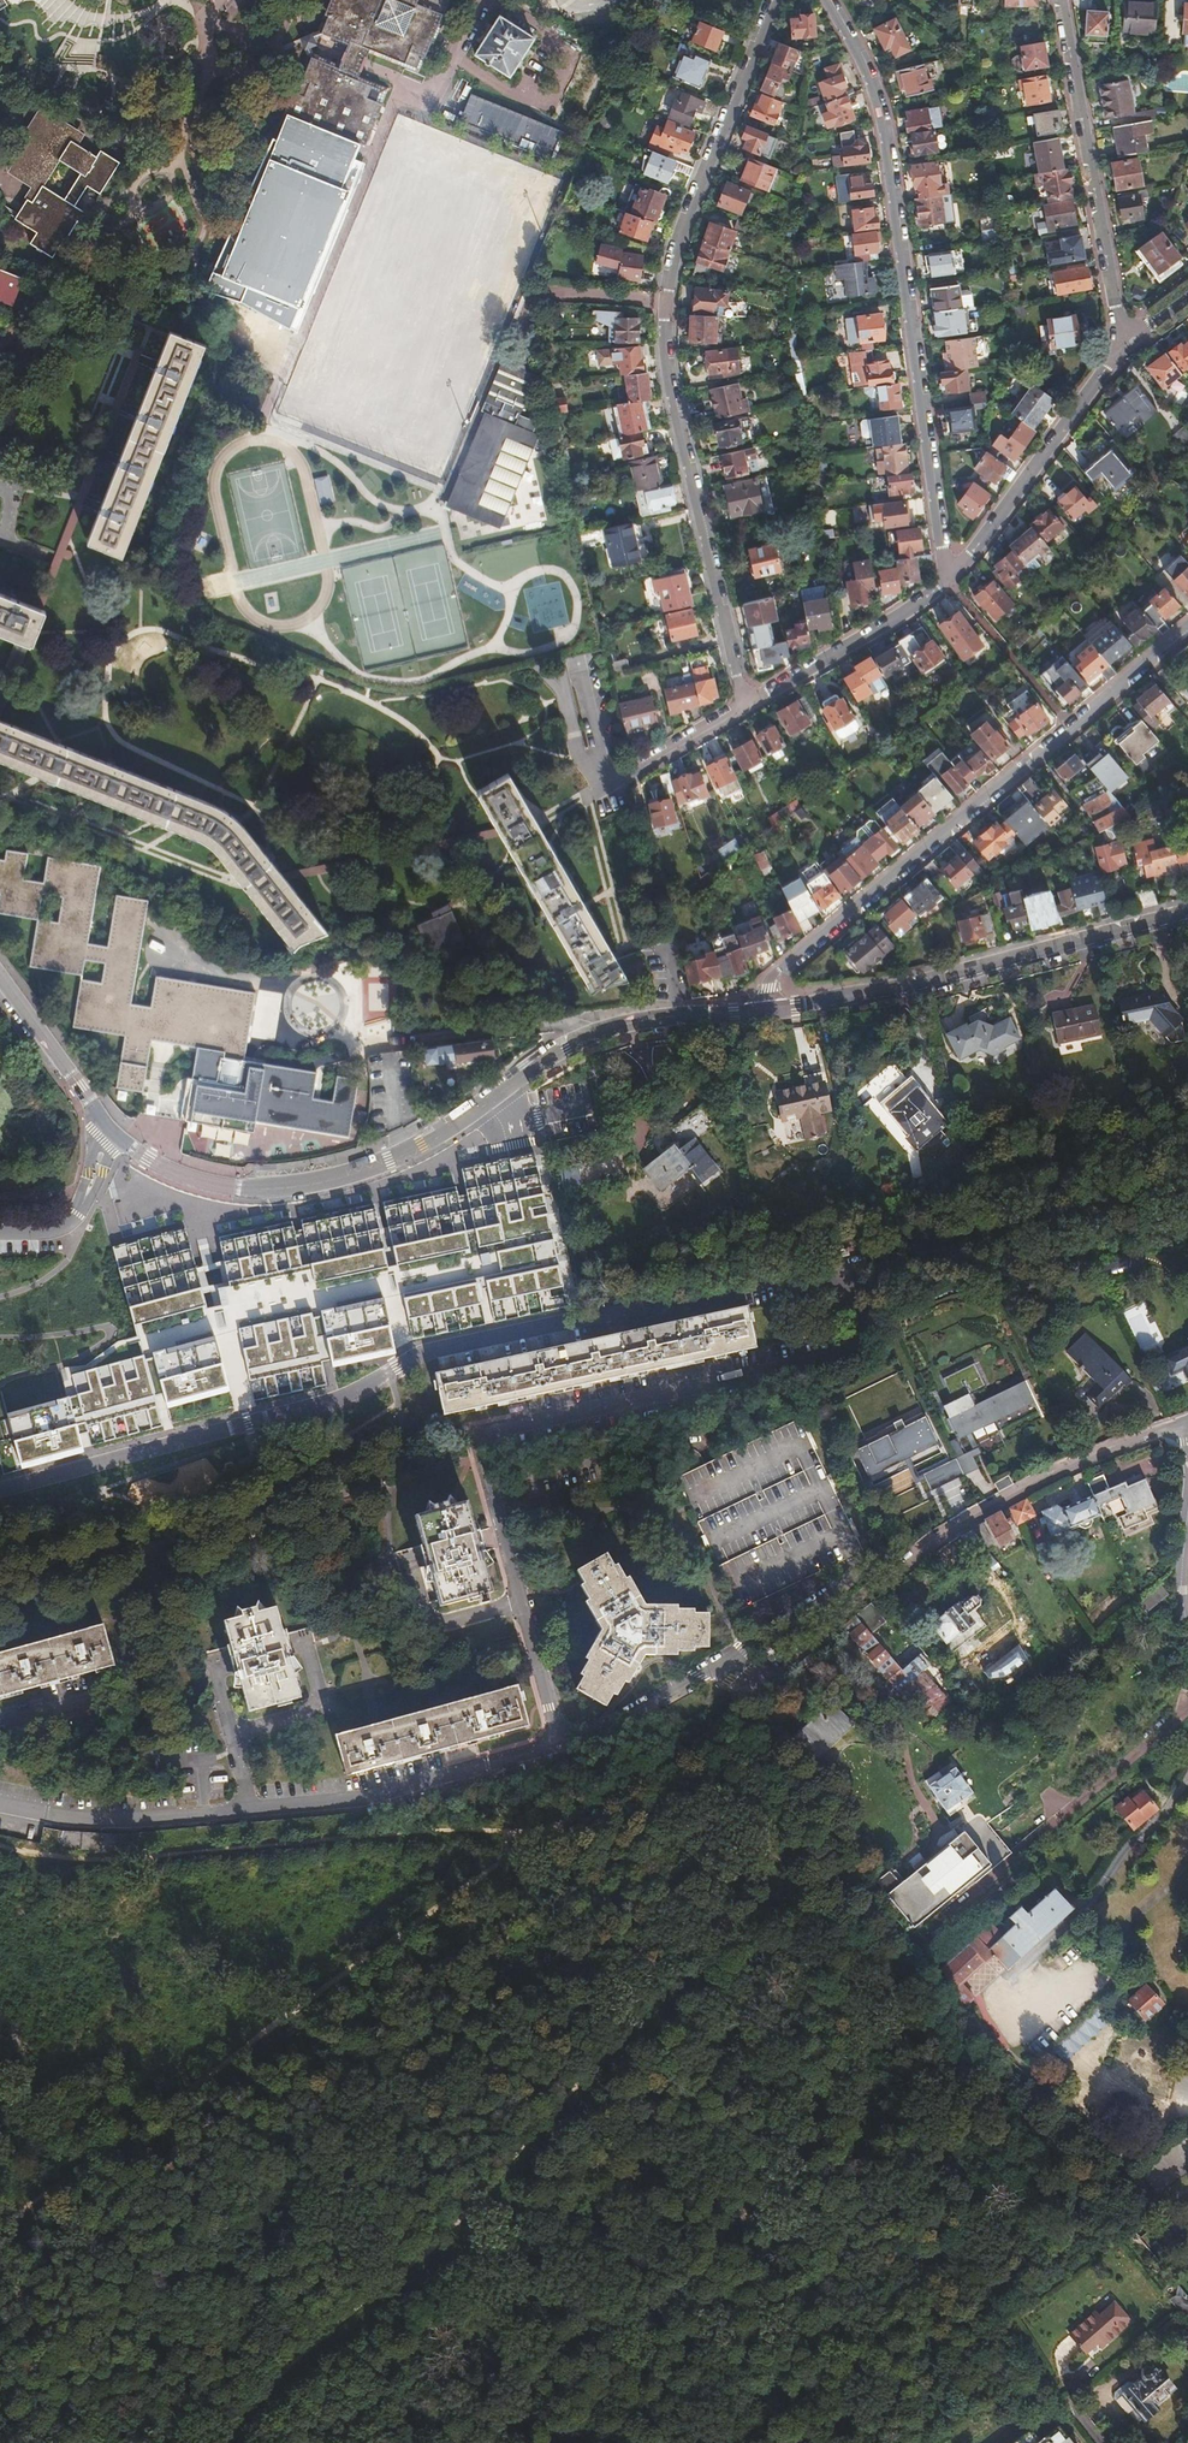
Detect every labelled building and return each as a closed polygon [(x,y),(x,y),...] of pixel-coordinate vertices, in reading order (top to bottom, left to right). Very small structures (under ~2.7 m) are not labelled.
[(299,39),(308,59),(265,166),(222,276),(304,308),(350,190),(343,187),(353,161),(361,142),(368,145),(390,88),(359,76),(364,64),(369,52),(420,72),(432,44),(435,45),(453,0),(333,0),(321,32),(309,34),(304,36),(299,39)] [(961,4),(972,5),(971,10),(1005,11),(1005,5),(1005,2),(985,0),(981,0),(961,0),(961,4)] [(1125,2),(1123,33),(1132,33),(1153,35),(1155,4),(1125,2)] [(972,5),(961,4),(961,15),(971,15),(971,10),(972,5)] [(1087,10),(1085,35),(1088,35),(1087,43),(1106,44),(1108,12),(1087,10)] [(800,18),(791,19),(792,37),(817,35),(815,14),(800,15),(800,18)] [(893,20),(873,29),(883,49),(889,47),(894,56),(908,50),(893,20)] [(719,40),(723,31),(699,21),(691,41),(715,51),(717,46),(722,47),(724,42),(719,40)] [(479,66),(513,88),(537,49),(503,28),(479,66)] [(1047,66),(1043,41),(1019,46),(1022,62),(1023,70),(1047,66)] [(684,49),(686,44),(681,42),(678,52),(682,54),(683,52),(684,49)] [(773,62),(791,69),(798,50),(780,42),(773,62)] [(696,54),(698,49),(686,44),(684,49),(696,54)] [(684,49),(683,52),(695,57),(696,54),(684,49)] [(683,52),(682,54),(673,76),(700,88),(711,61),(696,54),(695,57),(683,52)] [(920,64),(895,70),(898,83),(903,83),(906,95),(931,89),(928,79),(933,78),(935,74),(932,61),(920,64)] [(770,65),(761,88),(774,93),(780,78),(786,81),(789,73),(770,65)] [(824,102),(845,95),(843,87),(844,87),(840,75),(837,65),(814,74),(824,102)] [(1045,74),(1017,80),(1019,91),(1024,91),(1026,106),(1050,101),(1045,74)] [(1154,117),(1154,110),(1134,114),(1127,80),(1100,86),(1106,119),(1130,114),(1131,122),(1148,118),(1154,117)] [(456,81),(440,116),(567,169),(580,139),(456,81)] [(714,117),(719,104),(697,95),(695,98),(683,93),(679,103),(674,101),(669,115),(688,124),(694,109),(714,117)] [(773,124),(782,102),(762,93),(757,105),(755,104),(750,114),(773,124)] [(847,99),(845,95),(824,102),(834,128),(857,119),(854,112),(851,113),(847,114),(845,108),(849,107),(850,104),(848,98),(847,99)] [(904,120),(907,133),(929,129),(925,109),(906,112),(908,120),(904,120)] [(1032,113),(1032,116),(1033,123),(1036,134),(1042,133),(1043,137),(1053,135),(1053,131),(1062,130),(1058,109),(1032,113)] [(75,140),(81,131),(56,116),(42,138),(36,134),(14,169),(46,189),(38,203),(31,199),(19,219),(41,232),(35,242),(60,257),(71,237),(75,240),(83,228),(85,229),(91,219),(81,214),(95,191),(107,198),(128,164),(101,149),(99,154),(75,140)] [(675,121),(668,118),(664,128),(657,125),(651,139),(665,145),(664,148),(668,150),(674,152),(676,148),(680,149),(687,152),(695,134),(679,127),(680,123),(675,121)] [(1131,122),(1118,125),(1124,156),(1136,153),(1145,152),(1142,133),(1151,131),(1148,118),(1131,122)] [(747,125),(742,136),(747,138),(745,143),(744,146),(768,157),(777,138),(747,125)] [(910,134),(912,145),(914,154),(937,150),(934,130),(910,134)] [(833,167),(842,166),(842,164),(868,160),(868,157),(870,154),(869,149),(867,148),(866,144),(862,145),(855,139),(850,144),(849,133),(837,135),(840,156),(831,157),(833,167)] [(1057,136),(1033,141),(1038,171),(1063,167),(1057,136)] [(665,145),(651,139),(647,148),(651,149),(653,150),(656,151),(661,153),(664,154),(666,155),(668,150),(664,148),(665,145)] [(648,172),(656,151),(653,150),(651,149),(649,155),(647,154),(645,170),(648,172)] [(646,175),(668,184),(674,168),(677,160),(676,159),(666,155),(664,154),(661,153),(656,151),(648,172),(646,175)] [(1124,156),(1116,157),(1117,161),(1110,162),(1115,189),(1141,184),(1136,153),(1124,156)] [(766,190),(776,168),(751,157),(741,179),(766,190)] [(694,167),(677,160),(674,168),(691,175),(694,167)] [(222,276),(265,166),(264,165),(208,291),(245,302),(301,332),(367,166),(353,161),(343,187),(350,190),(304,308),(222,276)] [(948,193),(947,182),(939,183),(937,165),(936,161),(911,165),(914,189),(916,198),(939,194),(948,193)] [(937,165),(939,183),(947,182),(944,163),(937,165)] [(1038,171),(1034,172),(1037,185),(1045,184),(1048,200),(1071,195),(1069,184),(1068,181),(1071,180),(1070,170),(1064,171),(1063,167),(1038,171)] [(838,203),(849,202),(849,199),(872,196),(870,184),(863,185),(862,180),(862,176),(845,177),(846,179),(846,181),(835,183),(838,203)] [(740,214),(746,201),(748,196),(750,197),(752,193),(727,183),(718,203),(740,214)] [(624,209),(653,219),(656,210),(662,194),(649,190),(649,192),(632,186),(624,209)] [(1146,189),(1118,194),(1119,197),(1116,198),(1119,209),(1117,211),(1118,216),(1121,219),(1129,217),(1129,219),(1142,217),(1139,201),(1143,200),(1142,197),(1147,196),(1146,189)] [(916,198),(915,198),(920,225),(944,222),(939,194),(916,198)] [(1072,198),(1044,203),(1047,220),(1036,222),(1038,234),(1049,232),(1077,228),(1072,198)] [(871,208),(851,210),(854,230),(877,227),(877,226),(879,225),(878,221),(876,221),(876,219),(872,219),(871,208)] [(652,222),(652,221),(625,211),(619,229),(646,239),(649,228),(652,222)] [(749,234),(753,223),(739,217),(734,228),(749,234)] [(704,241),(728,249),(733,235),(726,233),(727,228),(710,221),(704,241)] [(998,229),(982,231),(983,240),(999,238),(998,229)] [(1160,230),(1134,250),(1158,283),(1182,266),(1177,258),(1179,256),(1160,230)] [(867,260),(876,259),(875,252),(877,252),(876,242),(874,233),(851,235),(853,255),(859,254),(860,261),(864,261),(867,260)] [(1059,241),(1045,243),(1049,264),(1084,257),(1080,234),(1059,237),(1059,241)] [(1009,239),(1004,240),(1009,270),(1009,274),(1015,272),(1009,239)] [(694,275),(711,278),(715,266),(721,268),(728,249),(704,241),(694,275)] [(591,267),(618,272),(621,251),(594,246),(591,267)] [(621,251),(618,272),(617,276),(639,280),(643,255),(621,251)] [(927,254),(927,255),(928,265),(929,276),(950,273),(948,251),(927,254)] [(961,254),(952,254),(953,271),(962,271),(961,254)] [(865,270),(864,261),(860,261),(834,265),(836,279),(844,278),(847,296),(875,292),(873,277),(866,278),(865,270)] [(1086,267),(1053,273),(1056,293),(1089,287),(1086,267)] [(12,302),(21,277),(0,269),(0,298),(12,302)] [(930,289),(933,312),(960,308),(957,285),(930,289)] [(715,315),(722,315),(723,305),(726,305),(727,291),(691,288),(690,298),(688,299),(688,307),(690,308),(690,310),(693,311),(693,314),(715,315)] [(971,289),(960,290),(960,305),(971,305),(971,289)] [(964,332),(961,308),(960,308),(933,312),(935,324),(936,335),(936,337),(964,332)] [(595,319),(611,325),(616,328),(616,318),(622,318),(622,311),(595,309),(594,313),(596,313),(595,319)] [(880,313),(845,318),(849,343),(860,341),(862,341),(864,341),(884,338),(880,313)] [(714,331),(715,315),(693,314),(690,314),(688,339),(718,341),(719,331),(714,331)] [(1074,314),(1047,317),(1051,347),(1077,343),(1076,333),(1085,332),(1083,322),(1075,323),(1074,314)] [(786,316),(786,319),(786,330),(789,342),(789,345),(792,360),(798,360),(791,315),(786,316)] [(638,317),(622,318),(616,318),(616,328),(617,341),(639,340),(638,317)] [(101,510),(89,541),(124,554),(206,342),(171,329),(159,358),(153,356),(150,364),(156,366),(141,407),(134,404),(131,413),(137,416),(122,454),(117,452),(113,462),(118,464),(104,501),(98,499),(95,508),(101,510)] [(974,336),(947,340),(948,352),(949,360),(945,360),(946,371),(964,368),(978,366),(976,349),(974,336)] [(1180,341),(1169,349),(1184,369),(1187,366),(1187,338),(1185,340),(1181,343),(1180,341)] [(864,341),(862,341),(863,350),(868,350),(872,349),(871,340),(864,341)] [(730,345),(705,347),(706,351),(703,353),(704,360),(707,361),(708,374),(713,374),(713,377),(730,376),(729,357),(731,357),(730,345)] [(640,359),(639,346),(600,351),(602,365),(619,363),(621,373),(647,370),(645,358),(640,359)] [(863,350),(847,353),(851,387),(890,382),(890,380),(892,379),(891,373),(889,372),(889,371),(887,371),(887,368),(880,368),(879,362),(878,362),(878,361),(876,360),(872,361),(871,362),(871,363),(870,363),(868,350),(863,350)] [(1162,385),(1181,372),(1167,352),(1148,365),(1162,385)] [(798,360),(792,360),(794,370),(797,388),(804,386),(799,359),(798,360)] [(1004,363),(1005,362),(995,364),(996,371),(1002,370),(1004,363)] [(499,528),(500,528),(538,435),(516,427),(536,378),(527,374),(513,368),(502,364),(486,404),(499,410),(496,418),(489,415),(485,414),(447,508),(499,528)] [(514,364),(513,368),(527,374),(528,369),(521,366),(514,364)] [(946,371),(939,372),(940,383),(944,382),(944,386),(945,392),(967,389),(964,368),(946,371)] [(647,372),(614,376),(616,384),(626,383),(630,402),(642,400),(647,399),(651,398),(651,396),(650,388),(647,372)] [(797,388),(794,373),(786,374),(788,385),(791,385),(794,400),(799,399),(798,396),(797,388)] [(716,417),(739,412),(749,410),(746,396),(741,398),(737,382),(716,386),(710,388),(716,417)] [(897,382),(876,385),(879,409),(900,406),(897,382)] [(553,384),(545,385),(549,403),(556,402),(553,384)] [(1017,417),(1031,427),(1040,416),(1047,420),(1051,415),(1044,411),(1054,399),(1032,384),(1010,412),(1013,415),(1017,417)] [(1105,412),(1115,424),(1118,421),(1121,424),(1136,412),(1144,422),(1157,411),(1136,385),(1105,412)] [(967,394),(968,404),(985,402),(984,392),(967,394)] [(815,394),(806,395),(808,402),(816,401),(815,394)] [(556,402),(549,403),(552,415),(569,412),(566,399),(556,402)] [(647,399),(642,400),(648,430),(653,429),(647,399)] [(630,402),(619,404),(627,435),(648,430),(642,400),(630,402)] [(971,406),(943,410),(946,427),(950,427),(950,431),(974,428),(971,406)] [(1007,431),(1017,417),(1013,415),(1004,428),(1007,431)] [(747,416),(715,422),(718,432),(720,444),(752,437),(747,416)] [(873,420),(877,445),(900,442),(896,416),(873,420)] [(1027,433),(1031,427),(1017,417),(1007,431),(999,443),(1005,447),(999,455),(1010,463),(1029,435),(1027,433)] [(1184,425),(1174,434),(1187,449),(1187,448),(1187,430),(1184,425)] [(649,453),(647,443),(644,443),(642,434),(619,439),(624,458),(649,453)] [(655,441),(647,443),(649,453),(657,451),(655,441)] [(1083,472),(1104,497),(1114,489),(1116,491),(1124,485),(1121,482),(1132,472),(1106,441),(1102,445),(1107,452),(1083,472)] [(881,449),(875,450),(878,472),(907,468),(905,455),(907,455),(905,444),(881,447),(881,449)] [(567,448),(560,450),(567,477),(574,476),(567,448)] [(742,448),(721,453),(725,471),(729,470),(730,475),(747,471),(742,448)] [(1015,471),(1006,465),(1005,467),(984,452),(974,468),(993,483),(999,475),(1008,481),(1015,471)] [(659,456),(643,460),(649,488),(662,485),(658,467),(661,466),(659,456)] [(803,470),(797,471),(799,482),(806,481),(803,470)] [(1153,471),(1145,477),(1157,491),(1164,483),(1153,471)] [(910,472),(892,474),(894,486),(895,497),(902,497),(901,493),(913,491),(910,472)] [(892,474),(882,476),(883,487),(894,486),(892,474)] [(314,477),(317,503),(332,501),(329,475),(314,477)] [(754,477),(725,484),(726,486),(755,479),(754,477)] [(755,479),(726,486),(732,514),(761,507),(755,479)] [(987,495),(988,492),(973,481),(972,482),(967,489),(956,504),(963,509),(961,512),(970,518),(972,516),(978,507),(980,504),(987,495)] [(647,488),(639,490),(644,515),(652,514),(668,510),(668,508),(676,506),(673,495),(671,484),(670,483),(666,484),(662,485),(649,488),(647,488)] [(824,484),(814,485),(816,495),(825,493),(824,484)] [(1058,500),(1056,501),(1072,520),(1085,509),(1087,512),(1095,505),(1089,497),(1085,500),(1074,485),(1065,493),(1062,491),(1056,496),(1058,500)] [(904,501),(881,505),(883,518),(884,526),(906,523),(904,501)] [(883,518),(881,505),(873,506),(874,519),(883,518)] [(1030,526),(1045,544),(1066,526),(1059,517),(1056,520),(1048,511),(1030,526)] [(639,521),(582,534),(584,545),(597,542),(609,539),(616,566),(648,558),(644,542),(636,543),(635,539),(643,537),(639,521)] [(918,529),(896,532),(899,555),(921,551),(918,529)] [(1008,545),(1023,563),(1037,552),(1022,533),(1008,545)] [(749,550),(752,566),(754,574),(755,576),(779,570),(774,544),(749,550)] [(1011,552),(994,566),(998,570),(994,573),(1002,583),(1023,566),(1011,552)] [(924,555),(906,558),(907,565),(898,566),(900,582),(918,578),(916,564),(925,562),(924,555)] [(1181,555),(1165,570),(1187,596),(1187,562),(1181,555)] [(870,563),(869,559),(844,563),(847,581),(851,604),(871,600),(868,589),(875,588),(870,563)] [(896,567),(895,559),(887,560),(888,568),(896,567)] [(897,589),(900,588),(896,567),(888,568),(876,570),(880,591),(889,590),(890,592),(896,591),(897,589)] [(710,602),(707,591),(691,595),(688,582),(683,583),(680,573),(654,579),(656,591),(661,590),(666,610),(692,605),(692,606),(710,602)] [(1012,604),(991,579),(973,595),(984,608),(982,609),(992,620),(1012,604)] [(561,582),(525,588),(531,631),(568,625),(561,582)] [(1165,617),(1180,603),(1167,588),(1152,601),(1165,617)] [(801,594),(802,601),(822,598),(821,591),(801,594)] [(27,642),(35,645),(39,634),(47,610),(40,608),(0,593),(0,632),(27,642)] [(771,596),(746,601),(750,622),(751,625),(769,621),(776,619),(771,596)] [(822,598),(802,601),(804,613),(805,619),(807,628),(817,627),(818,630),(831,627),(826,597),(822,598)] [(1122,622),(1127,627),(1131,632),(1129,634),(1129,635),(1136,644),(1155,628),(1138,608),(1122,622)] [(1154,609),(1147,616),(1162,634),(1163,634),(1170,628),(1154,609)] [(667,615),(669,624),(671,630),(673,641),(698,635),(692,610),(667,615)] [(975,636),(964,621),(957,612),(939,624),(963,659),(981,645),(975,636)] [(797,646),(810,643),(807,628),(805,619),(798,621),(799,623),(794,624),(795,627),(793,627),(793,628),(785,630),(788,644),(797,642),(797,646)] [(967,619),(964,621),(975,636),(978,634),(967,619)] [(1083,635),(1087,639),(1105,624),(1101,619),(1083,635)] [(1089,641),(1109,664),(1131,645),(1110,619),(1105,624),(1087,639),(1088,640),(1089,641)] [(751,625),(749,625),(750,627),(751,635),(754,648),(774,644),(773,637),(769,621),(751,625)] [(925,674),(945,660),(931,639),(921,626),(907,635),(899,640),(901,643),(910,658),(913,655),(925,674)] [(785,641),(784,634),(773,637),(774,644),(785,641)] [(1087,639),(1073,652),(1074,653),(1089,641),(1088,640),(1087,639)] [(788,653),(785,641),(774,644),(754,648),(758,669),(771,666),(770,660),(781,658),(780,655),(788,653)] [(1089,641),(1074,653),(1080,661),(1074,666),(1087,682),(1099,672),(1107,681),(1117,673),(1109,664),(1089,641)] [(874,659),(885,677),(912,662),(901,643),(874,659)] [(690,660),(693,670),(694,676),(694,675),(695,683),(700,703),(711,700),(710,697),(717,696),(713,679),(711,679),(708,667),(710,666),(709,656),(690,660)] [(870,658),(854,667),(869,690),(884,681),(870,658)] [(627,659),(609,663),(612,672),(629,668),(627,659)] [(1079,691),(1086,685),(1075,672),(1052,693),(1063,704),(1068,700),(1069,700),(1072,701),(1080,694),(1079,691)] [(686,684),(665,688),(670,714),(681,711),(680,706),(700,703),(695,683),(694,675),(694,676),(685,677),(686,684)] [(1154,726),(1160,720),(1153,713),(1161,706),(1168,713),(1176,707),(1170,698),(1156,683),(1139,698),(1141,701),(1136,704),(1154,726)] [(824,712),(830,722),(835,731),(855,719),(844,700),(841,702),(837,696),(834,695),(824,701),(823,704),(827,710),(824,712)] [(619,703),(624,729),(657,722),(652,696),(619,703)] [(813,721),(818,718),(805,696),(786,707),(789,712),(781,717),(790,732),(809,721),(807,718),(811,716),(813,721)] [(1015,716),(1007,723),(1018,737),(1026,730),(1027,732),(1047,716),(1035,702),(1017,718),(1015,716)] [(1134,706),(1152,727),(1154,726),(1136,704),(1134,706)] [(778,711),(781,717),(789,712),(786,707),(778,711)] [(855,719),(835,731),(840,739),(844,740),(859,732),(860,727),(855,719)] [(1157,737),(1142,719),(1134,725),(1139,732),(1132,738),(1126,732),(1117,740),(1138,766),(1147,758),(1144,754),(1160,740),(1157,737)] [(985,721),(971,733),(992,757),(1007,745),(1001,738),(1005,735),(998,727),(993,730),(985,721)] [(174,827),(202,837),(209,841),(216,846),(222,852),(241,879),(292,949),(302,942),(327,933),(284,874),(253,833),(249,827),(243,821),(238,816),(232,811),(225,807),(218,803),(212,801),(211,800),(57,743),(0,722),(0,762),(174,827)] [(835,731),(830,722),(827,724),(832,733),(835,731)] [(1093,724),(1084,732),(1096,746),(1105,738),(1093,724)] [(1134,725),(1126,732),(1132,738),(1139,732),(1134,725)] [(767,730),(758,735),(757,735),(768,755),(783,746),(773,726),(767,730)] [(1070,743),(1077,751),(1086,761),(1087,763),(1096,755),(1080,735),(1070,743)] [(740,745),(736,748),(732,750),(743,769),(746,767),(759,760),(760,759),(750,740),(748,741),(740,745)] [(923,762),(927,767),(943,753),(939,748),(923,762)] [(950,760),(968,781),(984,767),(987,770),(994,765),(980,750),(977,753),(973,752),(966,758),(968,761),(966,763),(958,754),(950,760)] [(1066,778),(1086,761),(1077,751),(1058,768),(1066,778)] [(1096,755),(1087,763),(1098,776),(1109,788),(1110,789),(1128,774),(1110,753),(1106,757),(1101,751),(1096,755)] [(935,777),(937,779),(942,775),(956,791),(968,781),(950,760),(943,753),(927,767),(935,777)] [(709,770),(728,760),(726,756),(708,766),(709,770)] [(725,797),(742,789),(728,760),(709,770),(717,786),(720,785),(725,797)] [(762,765),(759,760),(746,767),(749,773),(762,765)] [(506,772),(473,790),(496,831),(593,990),(607,983),(630,979),(581,905),(534,822),(506,772)] [(666,794),(673,792),(670,780),(668,772),(660,775),(666,794)] [(673,792),(676,802),(685,799),(696,795),(696,798),(705,795),(696,772),(690,775),(690,773),(687,774),(678,777),(670,780),(673,792)] [(1031,776),(1018,787),(1050,823),(1051,824),(1061,815),(1057,811),(1068,802),(1052,783),(1043,791),(1031,776)] [(1092,812),(1093,811),(1117,797),(1110,789),(1109,788),(1098,776),(1096,776),(1085,782),(1090,790),(1094,787),(1099,794),(1086,802),(1090,809),(1092,812)] [(918,792),(934,810),(951,795),(937,779),(935,777),(918,792)] [(829,780),(813,792),(815,796),(820,792),(831,784),(829,780)] [(1002,817),(1026,844),(1050,823),(1018,787),(1009,794),(1017,804),(1002,817)] [(812,790),(789,806),(792,812),(801,805),(815,796),(813,792),(812,790)] [(901,808),(916,825),(923,819),(927,816),(929,819),(936,813),(934,810),(918,792),(900,806),(901,808)] [(698,802),(696,798),(696,795),(685,799),(688,806),(698,802)] [(669,798),(650,803),(654,824),(674,820),(669,798)] [(1096,818),(1104,828),(1105,828),(1114,823),(1131,814),(1122,804),(1096,818)] [(792,812),(789,806),(788,805),(776,813),(780,820),(786,817),(791,813),(792,812)] [(808,813),(801,805),(792,812),(800,820),(808,813)] [(901,808),(885,822),(887,825),(900,841),(910,833),(918,841),(924,835),(916,825),(901,808)] [(771,827),(780,820),(776,813),(766,820),(771,827)] [(795,818),(791,813),(786,817),(789,822),(795,818)] [(988,829),(984,833),(974,842),(988,858),(1011,838),(997,821),(988,829)] [(1119,840),(1114,823),(1105,828),(1112,841),(1119,840)] [(896,845),(900,841),(887,825),(882,829),(896,845)] [(862,843),(877,860),(887,851),(889,853),(897,846),(896,845),(882,829),(880,827),(862,843)] [(862,843),(856,835),(839,850),(862,876),(878,862),(877,860),(862,843)] [(1176,860),(1173,844),(1154,848),(1151,837),(1130,842),(1135,865),(1141,864),(1144,876),(1159,872),(1159,871),(1164,869),(1162,864),(1176,860)] [(739,850),(737,845),(734,839),(728,843),(733,854),(734,853),(739,850)] [(1173,844),(1176,860),(1180,859),(1182,862),(1187,861),(1187,841),(1185,841),(1184,839),(1174,841),(1174,844),(1173,844)] [(1112,841),(1096,845),(1102,870),(1117,866),(1116,864),(1124,862),(1119,840),(1112,841)] [(958,854),(941,868),(944,871),(957,888),(974,874),(971,871),(979,864),(967,849),(959,856),(958,854)] [(278,1065),(242,1059),(237,1082),(217,1079),(221,1055),(241,1059),(252,992),(155,975),(149,1005),(131,1002),(148,900),(116,894),(108,945),(87,942),(100,865),(48,856),(44,882),(24,879),(28,853),(6,850),(4,860),(0,859),(0,910),(38,917),(31,965),(82,974),(84,959),(104,963),(99,987),(79,984),(71,1025),(124,1034),(114,1085),(141,1089),(150,1038),(196,1047),(187,1097),(182,1096),(178,1118),(187,1119),(194,1120),(220,1124),(253,1128),(256,1119),(345,1134),(354,1076),(335,1072),(329,1097),(309,1094),(313,1071),(278,1065)] [(764,875),(773,871),(763,851),(755,855),(764,875)] [(829,873),(845,859),(842,855),(825,868),(829,873)] [(843,891),(860,877),(845,859),(829,873),(843,891)] [(933,859),(923,867),(934,880),(944,871),(941,868),(933,859)] [(829,882),(830,881),(823,871),(806,883),(813,894),(822,906),(838,895),(829,882)] [(1107,904),(1100,875),(1091,878),(1090,874),(1070,879),(1073,889),(1077,906),(1091,903),(1091,900),(1096,899),(1097,902),(1098,906),(1107,904)] [(780,887),(796,919),(808,912),(806,908),(810,906),(812,910),(818,907),(800,876),(780,887)] [(904,896),(919,915),(943,895),(927,877),(904,896)] [(998,887),(995,884),(990,887),(995,907),(1002,905),(998,887)] [(1134,890),(1138,908),(1156,904),(1151,886),(1134,890)] [(1059,914),(1078,909),(1077,906),(1073,889),(1062,891),(1064,902),(1056,904),(1059,914)] [(1023,904),(1025,903),(1025,901),(1022,890),(1010,893),(1013,905),(1002,908),(1005,920),(1010,919),(1011,922),(1012,927),(1028,923),(1023,904)] [(711,891),(705,896),(708,901),(715,896),(711,891)] [(1025,903),(1030,922),(1054,916),(1049,895),(1025,901),(1025,903)] [(880,914),(895,931),(901,925),(905,930),(911,924),(907,919),(914,913),(900,897),(880,914)] [(796,919),(798,922),(820,910),(818,907),(812,910),(808,912),(796,919)] [(767,925),(774,939),(783,935),(798,928),(789,909),(773,916),(776,921),(767,925)] [(446,910),(416,926),(432,954),(452,943),(451,941),(460,936),(446,910)] [(763,938),(769,935),(759,914),(749,918),(748,921),(751,930),(738,935),(747,958),(755,955),(753,952),(756,950),(766,946),(763,938)] [(988,916),(962,922),(966,939),(993,933),(988,916)] [(877,924),(848,948),(864,969),(894,944),(877,924)] [(720,936),(710,939),(714,950),(716,958),(720,974),(722,978),(733,974),(734,975),(746,970),(733,934),(721,938),(720,936)] [(701,979),(720,974),(716,958),(714,950),(705,952),(706,956),(685,962),(689,981),(690,981),(701,979)] [(1146,1006),(1145,1004),(1120,1010),(1123,1032),(1148,1027),(1168,1050),(1183,1047),(1179,1028),(1156,1002),(1155,1005),(1146,1006)] [(1094,1007),(1052,1016),(1057,1045),(1101,1036),(1094,1007)] [(1011,1035),(1019,1031),(1010,1014),(993,1024),(986,1022),(978,1019),(972,1023),(968,1025),(967,1023),(947,1034),(954,1045),(956,1044),(960,1051),(962,1055),(972,1050),(980,1045),(995,1050),(1013,1039),(1011,1035)] [(383,1018),(384,1036),(405,1034),(404,1016),(383,1018)] [(1021,1035),(1019,1031),(1011,1035),(1013,1039),(1021,1035)] [(494,1040),(425,1048),(427,1061),(445,1059),(445,1053),(456,1052),(458,1061),(496,1058),(494,1040)] [(795,1090),(777,1094),(783,1120),(803,1115),(807,1134),(800,1136),(804,1152),(826,1147),(819,1112),(830,1110),(821,1073),(805,1077),(808,1090),(796,1093),(795,1090)] [(881,1103),(906,1138),(910,1135),(887,1103),(914,1082),(933,1108),(938,1104),(917,1076),(881,1103)] [(915,1149),(957,1118),(952,1094),(938,1104),(933,1108),(914,1082),(887,1103),(910,1135),(906,1138),(915,1149)] [(674,1141),(641,1165),(658,1187),(685,1166),(697,1182),(716,1167),(693,1136),(714,1120),(699,1101),(664,1127),(674,1141)] [(549,1231),(531,1153),(515,1156),(460,1168),(464,1186),(221,1239),(230,1284),(312,1266),(316,1283),(549,1231)] [(575,1169),(559,1169),(560,1189),(576,1188),(575,1169)] [(134,1325),(205,1307),(185,1229),(114,1247),(134,1325)] [(555,1240),(497,1253),(502,1275),(403,1297),(413,1339),(569,1305),(555,1240)] [(1117,1262),(1102,1266),(1106,1279),(1121,1274),(1117,1262)] [(385,1296),(236,1328),(252,1401),(327,1384),(322,1364),(332,1362),(334,1369),(398,1355),(385,1296)] [(600,1337),(435,1374),(445,1416),(608,1379),(756,1346),(747,1305),(600,1337)] [(1141,1359),(1159,1354),(1145,1305),(1127,1310),(1141,1359)] [(214,1339),(153,1356),(168,1410),(229,1394),(214,1339)] [(1084,1342),(1066,1359),(1096,1390),(1084,1401),(1099,1415),(1124,1392),(1126,1394),(1131,1389),(1084,1342)] [(1155,1384),(1156,1383),(1183,1371),(1186,1378),(1187,1377),(1187,1349),(1162,1360),(1167,1371),(1152,1378),(1155,1384)] [(75,1398),(8,1415),(21,1470),(81,1455),(80,1449),(162,1429),(144,1357),(70,1375),(75,1398)] [(971,1367),(940,1382),(952,1405),(963,1400),(968,1411),(945,1422),(955,1443),(1034,1405),(1024,1383),(974,1408),(969,1397),(983,1390),(971,1367)] [(1151,1386),(1156,1396),(1161,1394),(1156,1383),(1155,1384),(1151,1386)] [(866,1480),(903,1462),(909,1459),(937,1445),(922,1415),(866,1442),(864,1437),(856,1441),(860,1450),(853,1453),(866,1480)] [(799,1418),(720,1455),(713,1459),(675,1477),(738,1611),(785,1589),(843,1560),(861,1552),(799,1418)] [(909,1459),(903,1462),(920,1496),(940,1487),(932,1470),(918,1476),(909,1459)] [(940,1487),(962,1476),(954,1460),(932,1470),(940,1487)] [(1106,1474),(1089,1481),(1094,1496),(1098,1506),(1120,1497),(1121,1499),(1123,1498),(1128,1509),(1126,1510),(1128,1513),(1119,1517),(1124,1530),(1151,1519),(1148,1512),(1159,1508),(1148,1479),(1146,1480),(1137,1484),(1133,1476),(1124,1480),(1125,1483),(1112,1488),(1106,1474)] [(1139,1474),(1133,1476),(1137,1484),(1146,1480),(1145,1477),(1139,1474)] [(998,1491),(1012,1484),(1008,1475),(994,1482),(998,1491)] [(1092,1519),(1101,1515),(1098,1506),(1094,1496),(1062,1509),(1059,1505),(1044,1511),(1045,1513),(1042,1514),(1043,1518),(1042,1519),(1045,1524),(1049,1522),(1054,1534),(1080,1524),(1081,1527),(1086,1529),(1091,1527),(1094,1522),(1092,1519)] [(1014,1515),(1019,1523),(1036,1514),(1027,1499),(1023,1501),(1011,1508),(1014,1515)] [(468,1504),(416,1518),(428,1561),(441,1609),(493,1595),(468,1504)] [(994,1517),(986,1522),(1001,1547),(1015,1539),(1013,1537),(1019,1533),(1018,1532),(1023,1530),(1019,1523),(1014,1515),(1010,1517),(1007,1510),(994,1517)] [(1151,1519),(1124,1530),(1127,1536),(1153,1526),(1151,1519)] [(973,1529),(983,1548),(994,1542),(984,1523),(973,1529)] [(973,1529),(962,1536),(972,1554),(983,1548),(973,1529)] [(604,1557),(575,1574),(582,1588),(579,1590),(586,1603),(583,1605),(598,1633),(583,1659),(586,1662),(578,1675),(582,1678),(575,1689),(603,1707),(611,1695),(614,1696),(623,1683),(626,1684),(642,1659),(657,1658),(673,1657),(673,1654),(689,1654),(689,1650),(703,1649),(703,1617),(690,1616),(689,1612),(674,1612),(674,1609),(643,1608),(627,1580),(623,1582),(615,1568),(612,1570),(604,1557)] [(966,1606),(961,1599),(955,1604),(957,1605),(961,1612),(966,1607),(966,1606)] [(888,1613),(878,1600),(872,1605),(882,1618),(888,1613)] [(957,1605),(929,1626),(943,1646),(977,1620),(971,1613),(973,1611),(977,1608),(977,1605),(973,1600),(970,1600),(966,1602),(966,1606),(966,1607),(961,1612),(957,1605)] [(872,1605),(857,1617),(873,1638),(888,1626),(882,1618),(872,1605)] [(276,1607),(224,1621),(236,1663),(250,1713),(302,1700),(276,1607)] [(857,1617),(844,1627),(915,1718),(926,1709),(908,1686),(909,1685),(900,1674),(873,1638),(857,1617)] [(83,1673),(115,1664),(104,1623),(58,1636),(0,1651),(0,1695),(83,1673)] [(908,1686),(926,1709),(933,1718),(946,1709),(921,1676),(928,1671),(919,1659),(900,1674),(909,1685),(908,1686)] [(752,1678),(753,1677),(745,1668),(737,1674),(745,1684),(749,1680),(752,1678)] [(497,1694),(335,1738),(347,1778),(529,1729),(517,1688),(497,1694)] [(826,1701),(790,1740),(813,1761),(848,1721),(826,1701)] [(934,1771),(920,1782),(945,1816),(956,1807),(953,1803),(966,1793),(949,1769),(938,1777),(934,1771)] [(1130,1799),(1117,1811),(1136,1831),(1158,1811),(1146,1799),(1138,1807),(1130,1799)] [(352,1831),(367,1830),(365,1813),(287,1820),(209,1827),(112,1834),(88,1834),(66,1834),(40,1829),(38,1839),(37,1845),(43,1846),(53,1848),(75,1849),(90,1852),(112,1853),(145,1850),(198,1846),(236,1843),(269,1839),(298,1836),(324,1834),(352,1831)] [(893,1867),(875,1882),(911,1928),(988,1866),(990,1868),(1008,1854),(981,1819),(904,1880),(893,1867)] [(942,1958),(933,1967),(971,2005),(978,1998),(963,1983),(997,1950),(1012,1965),(1074,1903),(1057,1885),(1032,1909),(1025,1902),(998,1929),(995,1926),(984,1937),(980,1933),(948,1964),(942,1958)] [(1079,1938),(1064,1952),(1103,1995),(1118,1981),(1079,1938)] [(1146,1986),(1128,2002),(1145,2020),(1162,2004),(1146,1986)] [(1103,2001),(1059,2041),(1070,2054),(1114,2013),(1103,2001)] [(1161,2190),(1179,2176),(1168,2160),(1149,2174),(1161,2190)] [(1169,2302),(1187,2325),(1187,2323),(1187,2301),(1186,2301),(1185,2301),(1185,2300),(1184,2298),(1185,2297),(1186,2297),(1180,2289),(1179,2290),(1179,2291),(1177,2293),(1176,2296),(1176,2299),(1173,2300),(1169,2302)] [(1096,2312),(1069,2335),(1085,2353),(1097,2343),(1094,2339),(1097,2336),(1104,2345),(1131,2322),(1114,2303),(1099,2316),(1096,2312)] [(1143,2378),(1124,2394),(1144,2419),(1156,2409),(1153,2406),(1173,2389),(1159,2372),(1156,2374),(1156,2371),(1152,2367),(1149,2367),(1142,2372),(1142,2376),(1143,2378)] [(1023,2442),(1081,2442),(1082,2442),(1078,2437),(1074,2440),(1064,2427),(1046,2441),(1038,2431),(1023,2442)]
